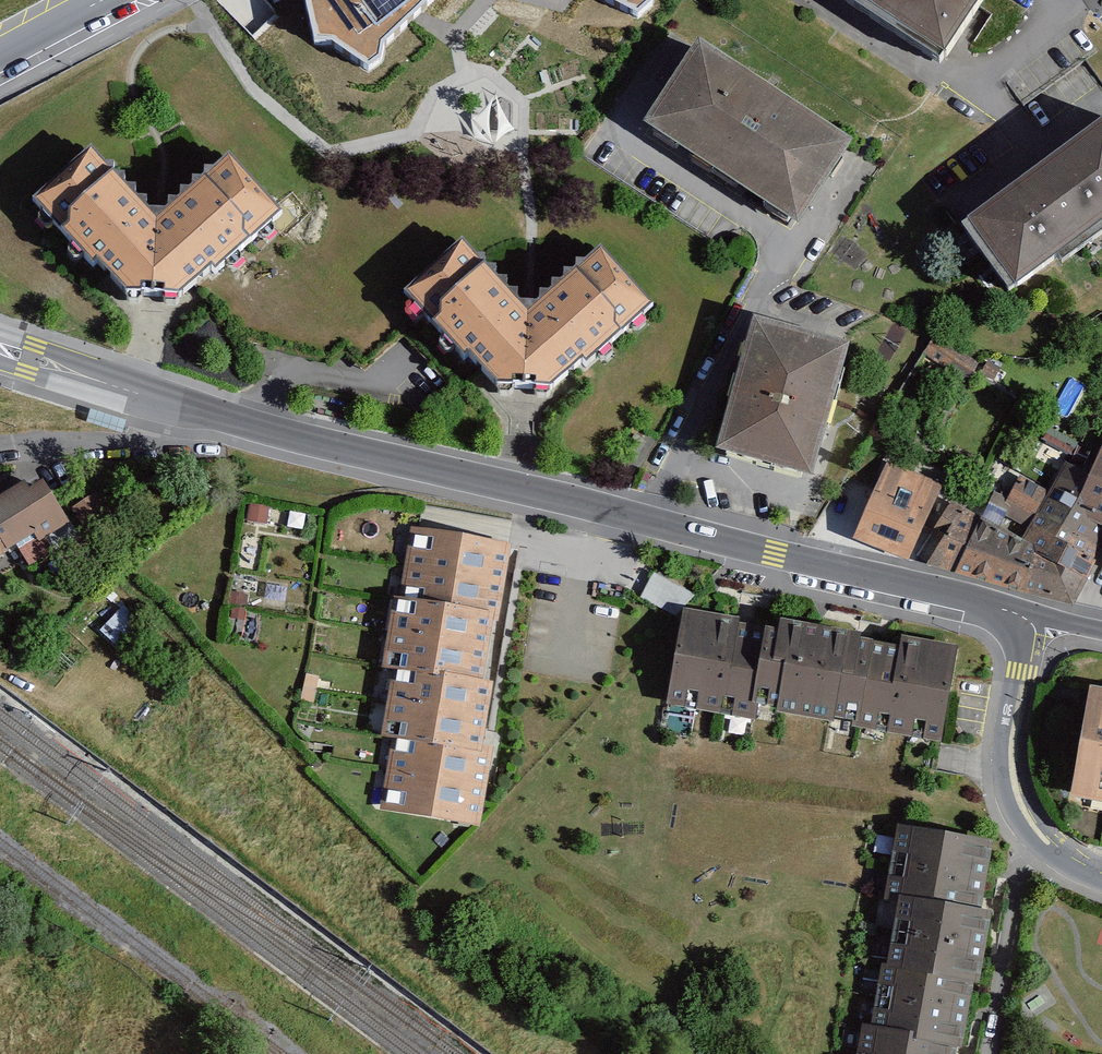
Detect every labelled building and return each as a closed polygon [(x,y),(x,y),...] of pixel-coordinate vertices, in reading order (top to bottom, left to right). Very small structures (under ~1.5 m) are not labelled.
[(312,46),(373,71),(420,17),(435,0),(299,0),(312,46)] [(940,59),(979,0),(851,0),(940,59)] [(798,220),(852,138),(697,37),(643,120),(798,220)] [(961,223),(1009,289),(1057,254),(1062,260),(1101,231),(1101,120),(961,223)] [(111,169),(90,145),(33,198),(61,227),(124,294),(149,295),(179,297),(247,233),(277,205),(227,152),(204,174),(154,221),(111,169)] [(483,263),(462,238),(406,289),(433,318),(495,386),(525,387),(549,388),(621,328),(652,302),(603,246),(577,268),(526,313),(483,263)] [(849,342),(751,316),(715,449),(813,476),(849,342)] [(1086,477),(1056,536),(1097,558),(1101,560),(1101,445),(1086,477)] [(942,486),(885,463),(855,535),(909,558),(942,486)] [(1086,477),(1062,468),(1047,497),(1033,524),(1023,539),(1036,553),(1021,592),(1074,604),(1097,558),(1056,536),(1086,477)] [(1047,497),(1017,482),(1003,509),(1033,524),(1047,497)] [(0,501),(0,567),(15,557),(25,572),(49,556),(42,546),(65,531),(36,488),(23,497),(18,490),(0,501)] [(92,499),(69,513),(84,538),(107,524),(92,499)] [(950,571),(976,514),(953,501),(919,549),(933,556),(927,564),(950,571)] [(1023,539),(981,517),(955,572),(1021,592),(1036,553),(1023,539)] [(506,551),(409,534),(396,609),(488,620),(493,624),(506,551)] [(488,620),(396,609),(385,607),(377,677),(388,675),(479,692),(488,620)] [(761,718),(772,640),(735,635),(736,627),(678,619),(665,714),(750,726),(751,717),(761,718)] [(839,735),(851,649),(852,641),(773,630),(772,640),(761,718),(761,724),(839,735)] [(936,752),(952,656),(898,647),(896,655),(883,740),(882,743),(936,752)] [(883,740),(896,655),(851,649),(839,735),(883,740)] [(479,692),(388,675),(376,743),(391,745),(475,761),(487,693),(479,692)] [(1088,688),(1069,800),(1101,806),(1101,690),(1088,688)] [(475,761),(391,745),(377,817),(475,835),(488,763),(475,761)] [(973,920),(986,850),(889,833),(877,903),(895,905),(973,920)] [(988,923),(973,920),(895,905),(881,978),(970,994),(975,995),(988,923)] [(970,994),(881,978),(874,976),(864,1035),(953,1049),(959,1052),(970,994)] [(864,1035),(854,1034),(851,1053),(953,1053),(953,1049),(864,1035)]
